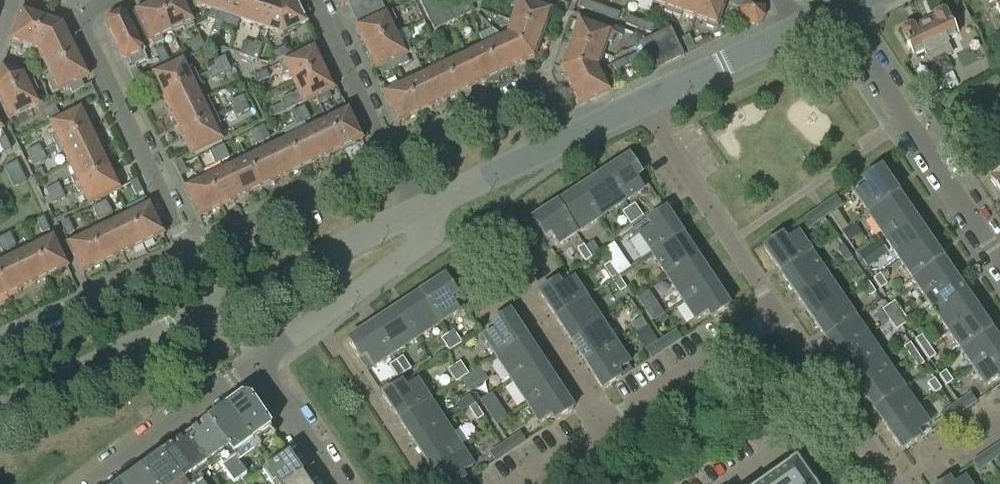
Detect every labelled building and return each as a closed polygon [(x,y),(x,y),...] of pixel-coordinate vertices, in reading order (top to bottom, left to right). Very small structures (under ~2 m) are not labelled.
[(157,1),(171,30),(181,25),(184,31),(195,26),(193,23),(188,12),(182,0),(160,0),(157,1)] [(188,12),(193,10),(200,6),(198,5),(195,0),(182,0),(188,12)] [(200,6),(211,9),(215,0),(195,0),(198,5),(200,6)] [(211,9),(208,19),(215,21),(215,20),(216,20),(223,0),(215,0),(211,9)] [(216,20),(223,23),(223,24),(224,25),(227,15),(240,19),(247,0),(223,0),(216,20)] [(261,27),(270,0),(247,0),(240,19),(261,27)] [(274,0),(270,0),(261,27),(269,29),(273,17),(280,13),(282,17),(299,9),(295,0),(285,0),(281,2),(274,0)] [(389,0),(354,0),(348,3),(359,26),(386,14),(385,11),(393,7),(389,0)] [(425,10),(438,4),(436,0),(429,0),(421,4),(425,10)] [(461,1),(467,13),(474,10),(469,0),(462,0),(461,1)] [(512,21),(542,32),(550,11),(520,0),(519,0),(513,0),(510,7),(517,9),(512,21)] [(579,8),(601,16),(604,8),(582,0),(579,8)] [(653,2),(666,7),(664,12),(672,15),(677,0),(654,0),(653,2)] [(701,0),(677,0),(672,15),(680,17),(682,12),(695,17),(701,0)] [(695,17),(707,21),(705,26),(714,30),(725,0),(701,0),(695,17)] [(749,1),(745,0),(730,0),(728,4),(741,9),(749,1)] [(988,5),(993,2),(999,17),(999,0),(986,0),(988,5)] [(161,35),(171,30),(157,1),(137,11),(151,40),(153,46),(164,41),(161,35)] [(461,1),(454,4),(461,17),(467,13),(461,1)] [(749,1),(741,9),(741,18),(748,24),(758,24),(764,17),(763,7),(756,1),(749,1)] [(438,4),(425,10),(428,17),(434,14),(441,11),(438,4)] [(448,7),(454,20),(461,17),(454,4),(448,7)] [(441,11),(447,23),(454,20),(448,7),(441,11)] [(620,14),(604,8),(601,16),(617,22),(620,14)] [(305,23),(299,9),(282,17),(280,13),(273,17),(269,29),(282,34),(305,23)] [(941,59),(946,57),(952,54),(946,42),(957,36),(945,12),(942,10),(935,14),(934,17),(923,21),(941,59)] [(22,45),(33,48),(44,18),(22,11),(9,47),(20,51),(22,45)] [(142,48),(140,45),(151,40),(137,11),(126,16),(126,14),(121,13),(108,19),(106,24),(122,58),(127,59),(140,53),(141,49),(142,48)] [(386,14),(359,26),(357,27),(367,48),(396,34),(391,24),(397,21),(392,11),(386,14)] [(441,11),(434,14),(441,27),(447,23),(441,11)] [(434,14),(428,17),(434,30),(441,27),(434,14)] [(625,25),(638,30),(641,22),(628,17),(625,25)] [(63,25),(44,18),(33,48),(39,51),(68,37),(63,25)] [(219,36),(223,24),(223,23),(216,20),(215,20),(215,21),(211,33),(219,36)] [(533,58),(542,32),(512,21),(507,35),(504,37),(517,65),(533,58)] [(939,69),(949,64),(946,57),(941,59),(923,21),(913,26),(910,25),(903,29),(902,32),(913,57),(925,52),(930,64),(936,61),(939,69)] [(571,43),(601,54),(606,42),(612,44),(615,35),(615,34),(609,33),(579,22),(571,43)] [(654,27),(641,22),(638,30),(651,34),(654,27)] [(623,32),(611,27),(609,33),(615,34),(615,35),(621,37),(623,32)] [(243,56),(250,58),(255,45),(259,33),(251,30),(247,42),(247,43),(243,56)] [(669,32),(642,45),(653,69),(681,56),(669,32)] [(396,34),(367,48),(373,61),(376,68),(381,66),(393,60),(405,55),(411,52),(406,42),(401,45),(396,34)] [(695,48),(693,43),(689,35),(682,39),(688,51),(695,48)] [(192,40),(198,53),(206,49),(199,36),(192,40)] [(49,71),(78,57),(68,37),(39,51),(34,57),(39,62),(44,60),(49,71)] [(498,75),(517,65),(504,37),(484,46),(498,75)] [(597,67),(601,54),(571,43),(562,68),(570,85),(599,71),(597,67)] [(255,45),(250,58),(258,61),(262,47),(255,45)] [(478,84),(498,75),(484,46),(464,56),(478,84)] [(155,51),(162,63),(169,60),(163,47),(155,51)] [(272,53),(275,60),(276,61),(288,55),(285,47),(272,53)] [(289,72),(294,84),(324,69),(314,47),(284,61),(284,62),(279,64),(284,75),(289,72)] [(145,50),(141,49),(140,53),(127,59),(130,65),(127,66),(129,71),(136,69),(137,65),(147,60),(144,54),(145,50)] [(637,53),(625,59),(628,67),(641,61),(637,53)] [(409,62),(405,55),(393,60),(397,68),(409,62)] [(458,94),(478,84),(464,56),(444,65),(458,94)] [(88,77),(78,57),(49,71),(54,81),(48,84),(53,94),(68,86),(72,94),(85,87),(81,80),(88,77)] [(205,67),(208,73),(228,64),(224,57),(205,67)] [(616,73),(628,67),(625,59),(612,65),(616,73)] [(28,84),(24,75),(15,73),(18,64),(5,60),(2,68),(0,75),(0,98),(28,84)] [(163,95),(198,78),(194,71),(189,73),(183,60),(153,74),(163,95)] [(397,68),(393,60),(381,66),(384,74),(397,68)] [(228,64),(208,73),(212,80),(231,71),(228,64)] [(949,64),(939,69),(942,76),(952,71),(949,64)] [(438,103),(458,94),(444,65),(425,74),(438,103)] [(139,73),(136,69),(129,71),(131,75),(135,84),(142,80),(139,73)] [(293,95),(281,101),(283,104),(286,112),(303,103),(304,104),(316,98),(329,92),(334,89),(324,69),(294,84),(298,93),(293,95)] [(270,78),(266,70),(253,76),(257,84),(270,78)] [(608,91),(599,71),(570,85),(580,105),(608,91)] [(959,87),(952,72),(944,76),(950,90),(959,87)] [(418,113),(438,103),(425,74),(405,84),(418,113)] [(202,86),(198,78),(163,95),(172,114),(202,100),(196,88),(202,86)] [(28,84),(0,98),(0,100),(9,119),(38,105),(32,94),(38,91),(34,81),(28,84)] [(398,122),(418,113),(405,84),(384,94),(398,122)] [(332,98),(329,92),(316,98),(319,105),(332,98)] [(230,103),(233,110),(246,104),(243,97),(230,103)] [(208,113),(202,100),(172,114),(182,134),(217,118),(214,110),(208,113)] [(250,111),(246,104),(233,110),(237,117),(250,111)] [(273,118),(286,112),(283,104),(269,110),(273,118)] [(48,110),(53,122),(61,118),(55,107),(48,110)] [(305,107),(298,110),(304,123),(311,119),(305,107)] [(52,139),(55,146),(91,129),(81,109),(61,118),(53,122),(51,123),(57,136),(52,139)] [(297,126),(304,123),(298,110),(291,113),(297,126)] [(361,140),(348,111),(327,121),(341,149),(361,140)] [(192,155),(221,141),(215,128),(221,125),(217,118),(182,134),(192,155)] [(319,160),(341,149),(327,121),(305,131),(319,160)] [(264,126),(257,129),(263,142),(270,139),(264,126)] [(100,149),(91,129),(55,146),(59,154),(65,151),(70,163),(100,149)] [(256,146),(263,142),(257,129),(250,133),(256,146)] [(299,169),(319,160),(305,131),(285,141),(299,169)] [(5,137),(0,140),(0,145),(4,154),(11,150),(5,137)] [(279,179),(299,169),(285,141),(266,150),(279,179)] [(26,151),(30,158),(43,152),(39,145),(26,151)] [(223,145),(216,149),(223,162),(230,158),(223,145)] [(71,178),(74,186),(110,169),(100,149),(70,163),(76,176),(71,178)] [(215,165),(223,162),(216,149),(210,152),(215,165)] [(259,188),(279,179),(266,150),(246,160),(259,188)] [(46,159),(43,152),(30,158),(33,165),(46,159)] [(625,203),(626,202),(631,198),(643,190),(635,178),(641,174),(630,157),(605,173),(625,203)] [(187,172),(183,165),(181,159),(173,163),(179,176),(187,172)] [(239,198),(259,188),(246,160),(226,169),(239,198)] [(27,182),(17,162),(4,168),(14,189),(27,182)] [(119,189),(110,169),(74,186),(78,193),(83,190),(90,203),(119,189)] [(219,207),(239,198),(226,169),(206,179),(219,207)] [(855,195),(867,213),(897,193),(880,169),(862,181),(867,187),(855,195)] [(600,218),(625,203),(605,173),(581,189),(600,218)] [(999,194),(999,173),(990,179),(999,194)] [(199,217),(219,207),(206,179),(186,188),(199,217)] [(143,193),(137,180),(129,183),(136,196),(143,193)] [(45,191),(49,198),(62,191),(58,185),(45,191)] [(576,234),(600,218),(581,189),(557,204),(576,234)] [(65,198),(62,191),(49,198),(52,205),(65,198)] [(913,217),(897,193),(867,213),(883,237),(913,217)] [(643,217),(631,198),(626,202),(630,208),(629,209),(637,221),(643,217)] [(837,198),(824,207),(829,214),(841,205),(837,198)] [(99,205),(105,217),(112,214),(106,201),(99,205)] [(558,247),(576,234),(557,204),(532,221),(544,239),(550,235),(558,247)] [(98,221),(105,217),(99,205),(93,208),(98,221)] [(129,215),(143,244),(163,234),(149,206),(129,215)] [(631,225),(637,221),(629,209),(622,213),(631,225)] [(681,235),(665,210),(635,229),(651,254),(681,235)] [(824,217),(819,210),(807,219),(811,225),(824,217)] [(109,225),(123,253),(143,244),(129,215),(109,225)] [(883,237),(900,261),(929,241),(913,217),(883,237)] [(42,235),(50,231),(44,218),(36,221),(42,235)] [(74,232),(69,220),(68,219),(61,223),(67,236),(74,232)] [(849,242),(862,234),(855,223),(842,231),(849,242)] [(103,263),(123,253),(109,225),(89,234),(103,263)] [(11,233),(3,237),(10,250),(17,246),(11,233)] [(83,272),(103,263),(89,234),(69,244),(83,272)] [(785,242),(781,236),(764,248),(780,273),(810,253),(797,234),(785,242)] [(697,259),(681,235),(651,254),(667,278),(697,259)] [(10,250),(3,237),(0,238),(0,248),(3,253),(10,250)] [(32,248),(46,277),(67,267),(53,238),(32,248)] [(941,259),(929,241),(900,261),(912,279),(941,259)] [(584,246),(592,258),(601,253),(594,242),(585,247),(584,246)] [(618,276),(629,269),(614,245),(603,252),(611,264),(610,264),(618,276)] [(592,258),(584,246),(578,250),(585,263),(592,258)] [(852,259),(844,246),(838,251),(846,263),(852,259)] [(876,259),(869,247),(858,255),(868,271),(875,267),(871,262),(876,259)] [(27,286),(46,277),(32,248),(13,257),(27,286)] [(826,277),(810,253),(780,273),(797,297),(826,277)] [(27,286),(13,257),(0,263),(0,282),(7,296),(27,286)] [(667,278),(683,302),(713,283),(697,259),(667,278)] [(912,279),(924,297),(953,277),(941,259),(912,279)] [(604,268),(612,280),(618,276),(610,264),(604,268)] [(863,286),(869,282),(864,275),(855,281),(859,288),(863,286)] [(887,285),(880,275),(874,279),(880,290),(887,285)] [(618,276),(612,280),(620,293),(627,289),(618,276)] [(797,297),(813,320),(842,300),(826,277),(797,297)] [(966,294),(953,277),(924,297),(936,315),(966,294)] [(421,294),(440,324),(459,312),(451,299),(457,296),(445,278),(421,294)] [(560,287),(556,281),(539,293),(555,317),(585,298),(572,279),(560,287)] [(876,293),(869,282),(863,286),(869,297),(876,293)] [(729,308),(713,283),(683,302),(695,321),(707,313),(711,319),(729,308)] [(416,340),(440,324),(421,294),(396,310),(416,340)] [(637,299),(645,311),(653,306),(645,294),(637,299)] [(936,315),(948,332),(978,312),(966,294),(936,315)] [(600,322),(585,298),(555,317),(571,342),(600,322)] [(854,318),(842,300),(813,320),(825,338),(854,318)] [(625,306),(634,319),(640,314),(632,302),(625,306)] [(895,302),(888,306),(895,316),(902,312),(895,302)] [(882,310),(889,321),(895,316),(888,306),(882,310)] [(392,356),(416,340),(396,310),(372,326),(392,356)] [(889,321),(882,310),(875,315),(882,326),(889,321)] [(902,312),(895,316),(902,327),(909,322),(902,312)] [(990,330),(978,312),(948,332),(960,350),(990,330)] [(495,357),(525,337),(509,313),(491,324),(495,330),(483,338),(495,357)] [(896,331),(902,327),(895,316),(889,321),(896,331)] [(630,325),(635,332),(646,325),(642,317),(630,325)] [(825,338),(837,356),(866,336),(854,318),(825,338)] [(571,342),(587,366),(616,346),(600,322),(571,342)] [(392,356),(372,326),(348,342),(359,360),(365,356),(373,368),(392,356)] [(973,368),(999,349),(999,345),(990,330),(960,350),(973,368)] [(454,331),(447,335),(456,348),(462,344),(454,331)] [(669,347),(681,339),(677,332),(664,341),(669,347)] [(456,348),(447,335),(441,339),(449,352),(456,348)] [(879,354),(866,336),(837,356),(849,374),(879,354)] [(915,340),(922,350),(929,346),(922,336),(915,340)] [(495,357),(511,381),(541,361),(525,337),(495,357)] [(651,359),(663,351),(659,344),(646,352),(651,359)] [(904,348),(911,358),(917,354),(910,344),(904,348)] [(629,365),(616,346),(587,366),(603,391),(613,384),(621,379),(617,373),(629,365)] [(936,356),(929,346),(922,350),(929,361),(936,356)] [(973,368),(985,387),(997,379),(999,383),(999,349),(973,368)] [(849,374),(861,392),(891,372),(879,354),(849,374)] [(924,364),(917,354),(911,358),(918,368),(924,364)] [(396,362),(404,374),(411,370),(403,357),(396,362)] [(557,385),(541,361),(511,381),(527,405),(557,385)] [(404,374),(396,362),(390,366),(398,378),(404,374)] [(454,366),(462,379),(469,375),(461,362),(454,366)] [(462,379),(454,366),(447,371),(456,384),(462,379)] [(953,382),(946,371),(939,376),(946,386),(953,382)] [(903,390),(891,372),(861,392),(874,410),(903,390)] [(481,385),(473,373),(469,375),(462,379),(471,392),(481,385)] [(942,390),(934,379),(928,384),(935,394),(942,390)] [(400,384),(383,395),(399,420),(429,401),(416,382),(404,390),(400,384)] [(555,422),(573,410),(557,385),(527,405),(539,424),(551,416),(555,422)] [(874,410),(886,428),(915,407),(903,390),(874,410)] [(456,405),(461,413),(475,404),(470,396),(456,405)] [(963,411),(976,402),(971,396),(959,404),(963,411)] [(249,400),(243,398),(226,410),(257,451),(261,449),(256,442),(271,432),(249,400)] [(444,425),(429,401),(399,420),(415,444),(444,425)] [(484,417),(475,405),(469,409),(477,421),(484,417)] [(928,426),(915,407),(886,428),(903,452),(920,440),(916,434),(928,426)] [(505,419),(498,408),(490,413),(497,425),(505,419)] [(941,416),(946,423),(958,414),(954,408),(941,416)] [(253,454),(257,451),(226,410),(209,423),(234,458),(249,448),(253,454)] [(234,458),(209,423),(185,440),(206,469),(217,461),(233,483),(235,483),(247,476),(234,458)] [(415,444),(430,468),(460,449),(444,425),(415,444)] [(512,450),(525,442),(521,435),(508,443),(512,450)] [(206,469),(185,440),(163,456),(182,483),(202,483),(196,476),(206,469)] [(991,452),(995,458),(999,455),(999,446),(991,452)] [(495,462),(507,453),(503,447),(490,455),(495,462)] [(460,449),(430,468),(441,483),(461,483),(464,482),(461,476),(473,468),(460,449)] [(274,466),(286,458),(280,450),(268,457),(274,466)] [(991,462),(986,455),(973,464),(978,470),(991,462)] [(163,456),(141,472),(150,483),(182,483),(163,456)] [(300,477),(287,457),(286,458),(274,466),(262,474),(268,483),(290,483),(300,477)] [(798,467),(799,467),(796,462),(795,462),(788,466),(789,467),(765,483),(811,483),(798,467)] [(141,472),(125,483),(150,483),(141,472)]
